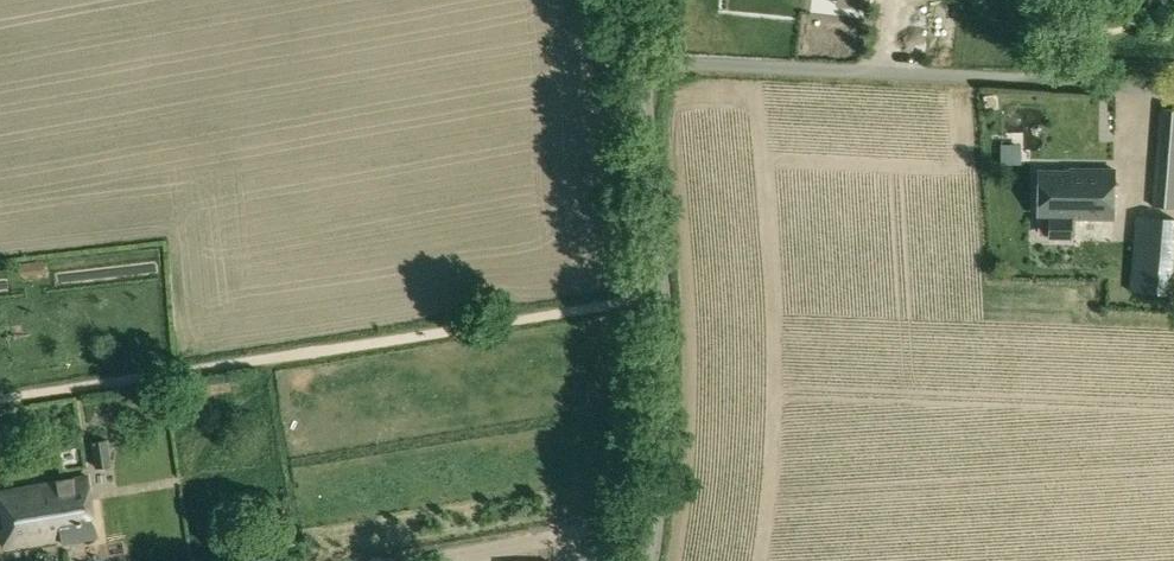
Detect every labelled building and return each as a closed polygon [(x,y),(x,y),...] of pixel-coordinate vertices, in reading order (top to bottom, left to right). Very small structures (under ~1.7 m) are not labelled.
[(1173,206),(1173,109),(1159,108),(1151,204),(1173,206)] [(1040,170),(1039,216),(1049,216),(1049,237),(1069,238),(1070,217),(1113,218),(1113,169),(1073,168),(1073,170),(1040,170)] [(1141,292),(1161,293),(1168,294),(1173,226),(1173,219),(1138,216),(1133,269),(1117,267),(1115,289),(1141,292)] [(108,440),(92,441),(96,468),(112,465),(108,440)] [(0,491),(0,521),(4,547),(62,538),(63,543),(98,538),(89,477),(0,491)]
